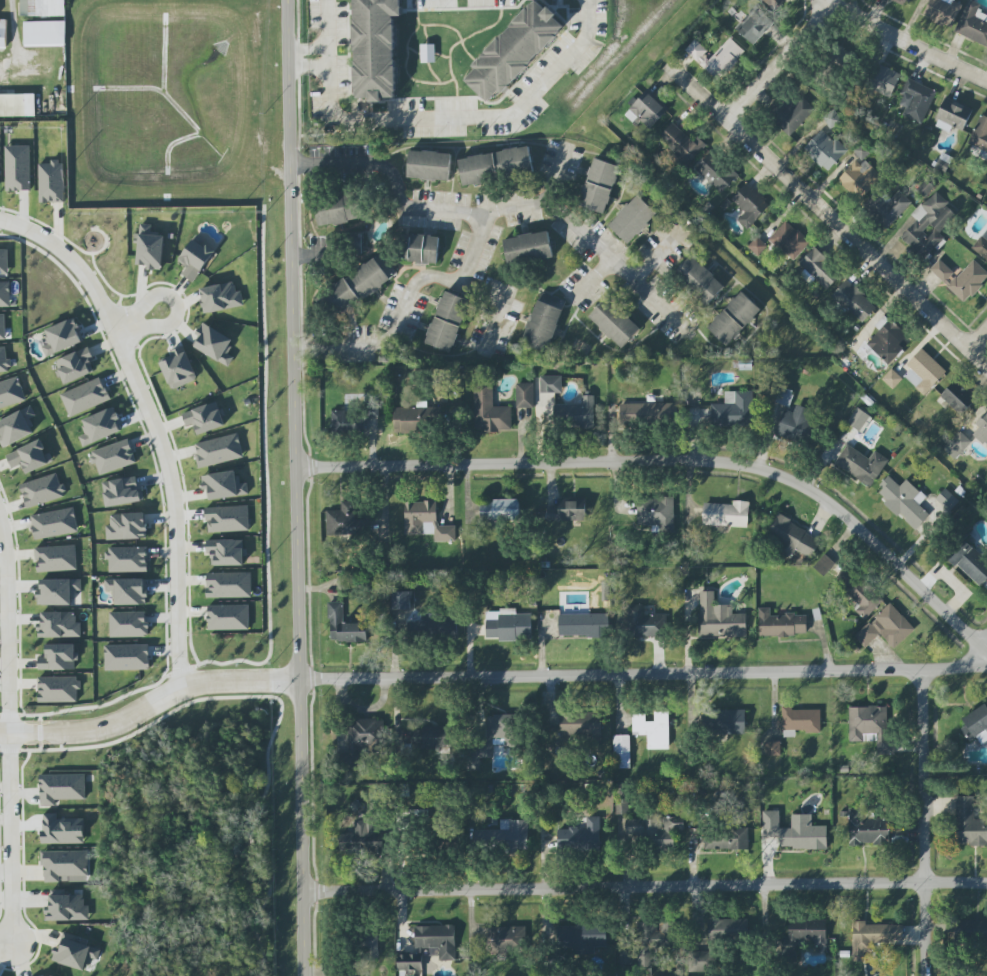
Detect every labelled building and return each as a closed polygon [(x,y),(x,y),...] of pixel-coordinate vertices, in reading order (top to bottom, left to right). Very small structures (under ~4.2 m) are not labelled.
[(65,16),(65,0),(21,0),(21,17),(65,16)] [(355,99),(370,98),(370,103),(383,103),(383,98),(396,97),(395,16),(402,16),(401,0),(354,0),(355,99)] [(491,105),(566,26),(538,0),(535,0),(472,66),(475,69),(465,80),(491,105)] [(923,15),(951,29),(963,3),(956,0),(931,0),(923,15)] [(986,46),(986,15),(979,12),(982,5),(969,0),(967,0),(955,34),(986,46)] [(774,23),(756,6),(735,29),(753,45),(774,23)] [(23,24),(23,47),(64,47),(64,23),(23,24)] [(712,57),(694,41),(685,50),(719,82),(746,53),(730,38),(712,57)] [(434,45),(419,45),(419,63),(434,63),(434,45)] [(849,66),(851,50),(832,48),(830,64),(849,66)] [(902,75),(878,63),(866,87),(890,99),(902,75)] [(937,92),(909,79),(897,104),(906,108),(902,115),(922,125),(937,92)] [(625,115),(633,123),(638,118),(650,129),(668,111),(647,91),(625,115)] [(816,111),(800,94),(773,120),(789,136),(816,111)] [(0,96),(0,118),(34,117),(34,95),(0,96)] [(950,132),(953,127),(963,132),(973,109),(946,98),(934,126),(950,132)] [(981,115),(968,143),(986,152),(986,118),(981,115)] [(707,145),(696,135),(692,140),(673,123),(658,139),(688,167),(707,145)] [(848,150),(835,138),(833,140),(821,130),(803,149),(827,172),(848,150)] [(853,153),(863,160),(869,152),(860,144),(853,153)] [(30,145),(5,146),(6,191),(31,191),(30,145)] [(496,153),(529,145),(535,173),(502,180),(496,153)] [(451,154),(449,181),(407,178),(409,151),(451,154)] [(738,176),(712,151),(695,169),(721,194),(738,176)] [(493,153),(499,180),(464,187),(458,160),(493,153)] [(839,181),(860,201),(883,177),(862,157),(839,181)] [(604,214),(579,205),(595,158),(621,167),(604,214)] [(64,162),(39,162),(40,203),(65,202),(64,162)] [(731,200),(745,212),(737,220),(748,230),(771,205),(746,183),(731,200)] [(888,201),(877,191),(863,207),(887,229),(912,203),(898,190),(888,201)] [(956,215),(947,207),(950,204),(935,191),(912,216),(917,220),(900,239),(924,261),(944,239),(939,234),(956,215)] [(361,220),(357,192),(315,198),(319,226),(361,220)] [(610,225),(638,195),(658,214),(630,244),(610,225)] [(793,261),(810,243),(787,220),(769,239),(793,261)] [(164,236),(151,235),(152,225),(140,224),(139,234),(135,233),(134,242),(138,242),(137,265),(147,266),(147,270),(162,270),(164,236)] [(503,240),(548,231),(553,257),(509,266),(503,240)] [(972,249),(986,260),(986,231),(972,249)] [(402,261),(438,263),(439,236),(403,234),(402,261)] [(186,267),(182,274),(194,283),(216,251),(195,236),(178,261),(186,267)] [(748,246),(758,256),(768,246),(758,237),(748,246)] [(826,291),(842,274),(814,248),(798,266),(826,291)] [(0,249),(0,275),(9,275),(9,249),(0,249)] [(398,274),(381,252),(325,294),(342,316),(398,274)] [(706,306),(725,288),(693,255),(675,273),(706,306)] [(986,280),(986,272),(974,260),(958,276),(940,259),(930,269),(964,303),(986,280)] [(832,296),(862,323),(877,307),(846,279),(832,296)] [(0,282),(0,307),(10,307),(10,282),(0,282)] [(244,307),(242,290),(236,291),(234,283),(200,288),(204,313),(244,307)] [(762,311),(742,291),(707,327),(727,347),(762,311)] [(522,343),(547,352),(566,301),(540,292),(522,343)] [(452,352),(429,344),(447,293),(470,302),(452,352)] [(623,347),(590,316),(610,296),(642,327),(623,347)] [(866,345),(889,365),(904,349),(899,344),(907,336),(885,315),(875,326),(880,330),(866,345)] [(47,356),(83,344),(75,319),(39,331),(47,356)] [(193,346),(228,367),(234,357),(227,353),(234,340),(203,322),(196,334),(199,336),(193,346)] [(161,362),(171,390),(197,380),(185,346),(170,351),(173,358),(161,362)] [(7,347),(0,348),(0,373),(10,372),(7,347)] [(94,372),(90,361),(94,359),(89,347),(55,361),(65,384),(94,372)] [(925,396),(947,371),(922,348),(906,365),(910,369),(904,376),(925,396)] [(739,360),(753,360),(753,367),(739,368),(739,360)] [(882,379),(893,389),(903,378),(892,368),(882,379)] [(541,376),(561,376),(561,392),(541,392),(541,376)] [(26,401),(18,377),(0,382),(0,409),(26,401)] [(111,400),(101,377),(60,394),(70,417),(111,400)] [(940,396),(961,416),(976,400),(955,380),(940,396)] [(533,407),(516,407),(516,383),(533,383),(533,407)] [(512,407),(493,407),(493,387),(475,387),(475,431),(512,431),(512,407)] [(790,407),(794,393),(780,388),(776,403),(790,407)] [(753,391),(725,391),(725,404),(711,404),(711,427),(753,426),(753,391)] [(378,395),(364,395),(363,427),(377,428),(378,395)] [(186,427),(194,425),(197,435),(225,426),(218,402),(182,413),(186,427)] [(676,403),(626,404),(626,426),(676,425),(676,403)] [(776,434),(802,445),(816,413),(797,405),(794,413),(786,410),(776,434)] [(36,416),(31,406),(0,421),(0,433),(1,434),(0,435),(0,443),(3,449),(35,432),(28,420),(36,416)] [(84,447),(120,432),(116,420),(119,419),(114,406),(82,420),(87,433),(79,437),(84,447)] [(394,407),(394,429),(426,429),(426,420),(442,420),(442,407),(394,407)] [(847,423),(857,407),(870,416),(860,431),(847,423)] [(346,410),(331,411),(332,433),(359,432),(359,414),(346,415),(346,410)] [(986,411),(976,424),(979,427),(973,435),(986,446),(986,412),(986,411)] [(943,449),(956,460),(971,441),(958,430),(943,449)] [(199,468),(244,458),(238,434),(194,444),(199,468)] [(52,462),(42,439),(6,455),(12,469),(23,464),(27,474),(52,462)] [(91,452),(99,476),(137,463),(128,439),(91,452)] [(889,460),(875,450),(869,459),(847,444),(834,464),(871,488),(889,460)] [(247,483),(237,484),(236,471),(201,475),(203,490),(207,490),(208,500),(249,495),(247,483)] [(66,496),(58,473),(20,485),(27,508),(66,496)] [(102,483),(107,508),(143,501),(138,476),(102,483)] [(885,503),(915,531),(930,515),(919,505),(926,497),(906,479),(900,486),(890,477),(877,491),(887,501),(885,503)] [(936,499),(950,512),(959,501),(946,488),(936,499)] [(674,498),(638,498),(638,526),(653,526),(653,532),(674,532),(674,498)] [(481,500),(480,520),(520,521),(520,501),(481,500)] [(586,521),(586,501),(558,500),(558,507),(548,506),(547,520),(586,521)] [(326,511),(327,536),(368,534),(367,519),(356,520),(356,501),(341,501),(342,510),(326,511)] [(435,534),(435,542),(456,541),(456,526),(438,526),(437,501),(404,502),(405,535),(435,534)] [(703,503),(702,526),(748,527),(749,501),(733,501),(733,504),(703,503)] [(207,533),(250,531),(249,506),(206,508),(207,533)] [(79,532),(73,507),(30,516),(36,541),(79,532)] [(147,539),(146,513),(110,514),(111,525),(106,525),(107,540),(147,539)] [(795,551),(812,559),(821,537),(776,516),(767,536),(785,544),(780,553),(791,558),(795,551)] [(980,588),(986,580),(986,562),(963,539),(947,556),(980,588)] [(244,566),(244,540),(207,540),(207,555),(212,555),(212,566),(244,566)] [(77,571),(76,546),(36,547),(36,572),(77,571)] [(148,547),(108,547),(108,572),(148,572),(148,547)] [(814,567),(825,554),(836,563),(824,576),(814,567)] [(861,605),(855,611),(866,620),(884,600),(849,570),(837,583),(861,605)] [(252,598),(251,572),(207,573),(207,598),(252,598)] [(81,579),(38,580),(39,605),(71,605),(71,590),(82,590),(81,579)] [(114,605),(148,605),(147,579),(105,580),(106,591),(114,591),(114,605)] [(392,610),(412,609),(411,591),(392,592),(392,610)] [(747,613),(733,613),(733,605),(715,605),(715,592),(700,592),(699,637),(747,637),(747,613)] [(344,602),(330,602),(330,642),(366,642),(367,631),(360,631),(360,624),(343,623),(344,602)] [(915,629),(891,603),(854,637),(865,648),(880,634),(894,649),(915,629)] [(209,630),(209,605),(248,605),(248,629),(209,630)] [(668,614),(644,615),(643,605),(631,605),(632,637),(669,636),(668,614)] [(759,636),(807,635),(807,614),(771,615),(771,608),(759,608),(759,636)] [(486,640),(532,639),(532,614),(515,614),(515,610),(486,611),(486,640)] [(81,636),(81,622),(76,623),(75,612),(39,613),(40,638),(81,636)] [(147,612),(110,612),(110,638),(148,637),(147,612)] [(559,636),(608,637),(608,615),(559,614),(559,636)] [(45,645),(46,657),(39,657),(39,671),(77,669),(76,644),(45,645)] [(105,645),(105,671),(150,670),(149,645),(105,645)] [(39,703),(79,702),(79,676),(38,677),(39,703)] [(887,706),(849,706),(849,742),(878,742),(878,754),(894,754),(894,732),(887,732),(887,706)] [(958,724),(970,742),(977,738),(981,745),(986,742),(986,706),(958,724)] [(782,710),(783,721),(780,721),(781,737),(796,737),(796,732),(821,732),(820,709),(782,710)] [(745,710),(745,732),(713,732),(713,710),(745,710)] [(601,734),(601,712),(560,714),(561,736),(601,734)] [(669,749),(669,712),(654,712),(655,722),(646,722),(646,714),(632,714),(633,735),(647,735),(648,749),(669,749)] [(385,719),(349,719),(348,769),(359,769),(359,749),(385,749),(385,719)] [(447,727),(411,728),(411,749),(448,748),(447,727)] [(630,768),(614,768),(613,736),(629,735),(630,768)] [(766,742),(780,741),(781,755),(767,755),(766,742)] [(85,774),(40,775),(41,806),(56,806),(55,800),(86,799),(85,774)] [(628,812),(627,788),(618,789),(619,812),(628,812)] [(956,796),(957,844),(986,844),(986,819),(975,819),(974,796),(956,796)] [(889,820),(865,819),(865,809),(848,809),(848,845),(889,845),(889,820)] [(827,849),(827,826),(812,826),(812,814),(792,814),(791,829),(779,828),(779,811),(763,811),(763,837),(779,837),(779,849),(827,849)] [(42,844),(84,844),(84,819),(56,818),(56,814),(42,814),(42,844)] [(600,817),(587,817),(586,827),(569,827),(569,830),(558,829),(557,847),(599,849),(600,817)] [(355,818),(354,833),(340,833),(340,854),(382,856),(383,833),(376,832),(376,819),(355,818)] [(625,818),(625,838),(652,838),(652,849),(674,849),(674,830),(684,830),(684,818),(625,818)] [(529,820),(500,820),(500,830),(474,830),(474,848),(528,848),(529,820)] [(748,849),(748,828),(704,829),(705,850),(748,849)] [(88,850),(42,851),(43,883),(88,882),(88,850)] [(89,920),(89,905),(84,905),(84,895),(47,896),(47,921),(89,920)] [(709,951),(689,952),(689,973),(717,972),(716,939),(748,938),(748,919),(708,920),(709,951)] [(789,937),(783,937),(783,944),(815,944),(815,947),(827,947),(826,919),(789,920),(789,937)] [(956,921),(956,933),(968,933),(968,943),(986,942),(986,920),(956,921)] [(637,922),(636,951),(621,951),(621,964),(636,964),(636,965),(651,966),(652,948),(675,948),(676,922),(658,921),(658,923),(637,922)] [(904,925),(865,924),(865,921),(853,921),(852,959),(863,959),(863,952),(872,953),(873,943),(903,944),(904,925)] [(456,960),(455,925),(415,926),(416,954),(398,955),(398,970),(422,969),(422,948),(439,948),(440,961),(456,960)] [(525,926),(486,928),(487,953),(526,952),(525,926)] [(379,932),(365,932),(364,948),(370,948),(370,957),(379,957),(379,932)] [(101,948),(61,934),(52,961),(93,974),(101,948)]
